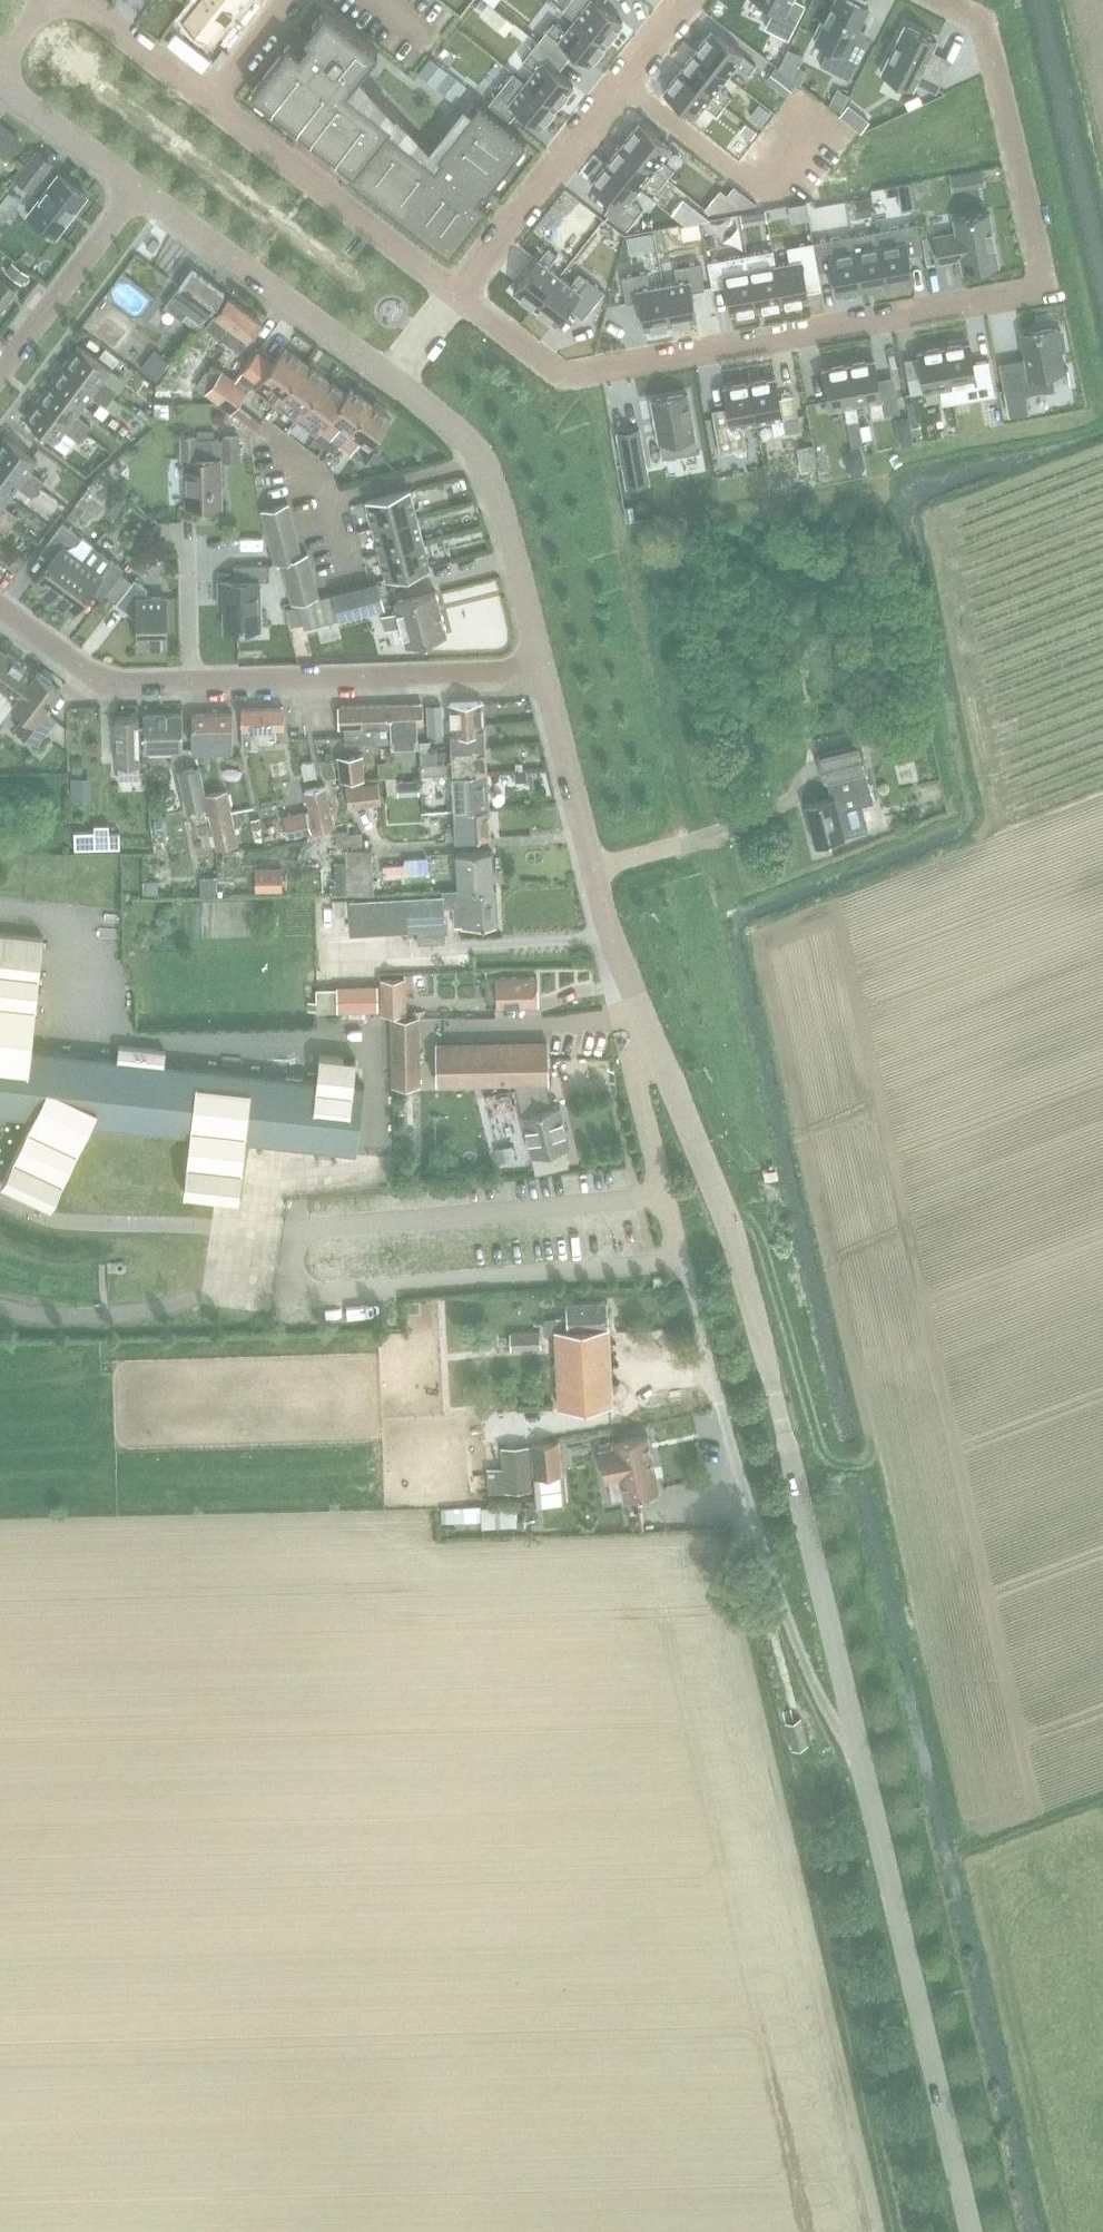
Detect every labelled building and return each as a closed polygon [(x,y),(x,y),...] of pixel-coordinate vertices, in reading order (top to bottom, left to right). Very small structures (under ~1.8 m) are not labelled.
[(232,9),(239,0),(196,0),(181,19),(182,20),(185,17),(209,35),(206,39),(208,40),(225,18),(226,19),(227,18),(225,17),(231,10),(232,11),(233,10),(232,9)] [(562,7),(574,16),(606,41),(622,20),(600,3),(602,0),(567,0),(562,7)] [(776,5),(766,25),(788,36),(804,3),(798,0),(765,0),(776,5)] [(823,22),(820,21),(814,33),(817,34),(815,38),(829,45),(820,63),(850,77),(868,40),(854,34),(858,26),(868,5),(865,3),(866,1),(865,0),(833,0),(823,22)] [(353,80),(357,75),(378,49),(325,8),(313,23),(321,29),(313,38),(306,33),(304,35),(308,38),(299,50),(289,42),(251,90),(293,123),(351,168),(346,174),(349,176),(355,168),(365,176),(358,184),(374,196),(380,188),(390,196),(383,203),(399,215),(405,208),(415,215),(408,223),(424,235),(430,227),(440,235),(433,242),(449,254),(486,206),(476,198),(483,190),(486,193),(488,190),(480,184),(487,175),(495,181),(507,165),(499,159),(507,150),(515,156),(526,141),(478,103),(470,113),(471,113),(439,154),(439,153),(437,155),(442,159),(435,167),(386,129),(391,122),(390,121),(390,122),(347,87),(353,80)] [(546,27),(537,38),(564,59),(573,48),(590,62),(606,41),(574,16),(566,27),(553,18),(546,27)] [(904,23),(880,70),(913,87),(916,81),(936,90),(951,60),(931,51),(937,39),(904,23)] [(711,28),(695,49),(727,73),(735,62),(748,72),(756,62),(711,28)] [(529,49),(522,58),(534,68),(525,79),(557,104),(573,83),(556,70),(564,59),(537,38),(529,49)] [(695,49),(680,69),(724,103),(731,94),(719,84),(727,73),(695,49)] [(775,64),(766,76),(787,93),(796,80),(775,64)] [(680,69),(663,89),(695,114),(704,103),(716,112),(724,103),(680,69)] [(513,70),(487,102),(509,118),(518,107),(541,125),(557,104),(525,79),(513,70)] [(835,86),(827,101),(840,107),(847,91),(835,86)] [(949,122),(943,99),(900,119),(907,150),(927,145),(931,163),(976,152),(968,117),(960,119),(949,122)] [(639,121),(623,141),(667,176),(674,167),(662,157),(670,146),(639,121)] [(746,121),(740,128),(751,136),(756,129),(746,121)] [(20,138),(0,123),(0,164),(20,138)] [(623,141),(607,161),(638,186),(647,176),(659,185),(667,176),(623,141)] [(36,151),(16,177),(30,188),(50,161),(36,151)] [(607,161),(591,182),(613,199),(605,210),(626,227),(642,207),(630,197),(638,186),(607,161)] [(981,169),(971,171),(974,184),(984,182),(981,169)] [(58,172),(28,211),(56,233),(86,194),(58,172)] [(896,183),(884,185),(886,194),(897,191),(896,183)] [(869,195),(856,197),(858,206),(871,204),(869,195)] [(963,269),(998,263),(989,210),(953,217),(956,230),(934,234),(939,260),(961,256),(963,269)] [(916,221),(877,228),(887,283),(913,278),(908,253),(922,250),(916,221)] [(877,228),(852,232),(862,287),(887,283),(877,228)] [(852,232),(813,240),(818,269),(831,267),(836,292),(862,287),(852,232)] [(790,260),(776,262),(783,302),(809,297),(805,279),(819,276),(818,269),(813,240),(787,244),(790,260)] [(548,245),(513,289),(534,305),(559,274),(548,265),(557,253),(548,245)] [(773,247),(747,252),(756,307),(783,302),(776,262),(773,247)] [(747,252),(707,259),(712,285),(725,283),(730,311),(756,307),(747,252)] [(12,260),(7,268),(23,280),(29,273),(12,260)] [(677,280),(663,283),(670,322),(696,318),(691,289),(705,287),(700,260),(674,265),(677,280)] [(224,292),(192,268),(165,305),(181,317),(186,310),(202,322),(224,292)] [(559,274),(534,305),(554,321),(568,305),(582,316),(604,289),(589,278),(580,270),(570,282),(559,274)] [(647,270),(621,274),(626,301),(639,298),(644,327),(670,322),(663,283),(650,285),(647,270)] [(15,288),(0,277),(0,308),(15,288)] [(228,295),(215,312),(227,322),(222,329),(224,331),(221,336),(237,349),(247,336),(249,337),(261,320),(228,295)] [(113,338),(128,316),(105,300),(90,323),(113,338)] [(1057,330),(1056,325),(1030,330),(1021,332),(1022,336),(1025,358),(1000,362),(1009,413),(1028,410),(1025,392),(1053,387),(1050,371),(1063,368),(1063,367),(1060,347),(1064,347),(1061,329),(1057,330)] [(973,360),(969,341),(943,345),(953,400),(994,393),(988,358),(973,360)] [(78,343),(64,362),(111,397),(117,389),(103,378),(110,368),(78,343)] [(105,345),(99,353),(114,364),(120,356),(105,345)] [(279,396),(306,361),(284,345),(258,380),(279,396)] [(953,400),(943,345),(918,350),(922,374),(925,390),(939,387),(942,402),(953,400)] [(154,349),(141,367),(156,378),(169,361),(154,349)] [(881,398),(878,377),(874,358),(848,362),(855,402),(870,400),(872,415),(900,410),(897,395),(881,398)] [(300,412),(326,377),(306,361),(279,396),(300,412)] [(111,397),(64,362),(51,379),(84,403),(91,394),(105,405),(111,397)] [(206,391),(206,390),(222,369),(212,362),(196,384),(206,391)] [(848,362),(822,367),(829,407),(844,404),(847,419),(851,444),(863,442),(862,438),(859,424),(858,417),(855,402),(848,362)] [(219,400),(235,378),(222,369),(206,390),(219,400)] [(922,374),(908,377),(911,392),(925,390),(922,374)] [(775,376),(749,380),(757,420),(771,417),(774,432),(785,431),(800,428),(797,412),(782,415),(775,376)] [(347,392),(346,392),(326,377),(300,412),(320,427),(347,392)] [(248,387),(235,378),(219,400),(232,409),(248,387)] [(77,413),(84,403),(51,379),(38,396),(85,432),(91,424),(77,413)] [(727,405),(712,407),(720,451),(747,447),(742,422),(757,420),(749,380),(724,385),(727,405)] [(349,430),(370,402),(350,387),(346,392),(347,392),(320,427),(331,435),(340,423),(349,429),(349,430)] [(687,392),(652,398),(662,456),(697,450),(687,392)] [(85,432),(38,396),(24,415),(57,439),(64,429),(79,440),(85,432)] [(111,397),(105,405),(116,413),(122,405),(111,397)] [(391,417),(370,402),(349,430),(349,429),(339,442),(350,450),(360,438),(370,445),(391,417)] [(868,423),(859,424),(862,438),(870,436),(868,423)] [(639,427),(617,431),(624,471),(646,467),(639,427)] [(0,440),(0,459),(38,488),(44,479),(30,468),(37,458),(4,434),(0,440)] [(183,458),(186,458),(187,504),(221,503),(219,457),(240,457),(239,434),(223,434),(224,437),(198,437),(198,435),(182,435),(183,458)] [(370,445),(362,456),(371,463),(379,452),(370,445)] [(0,459),(0,486),(10,494),(18,485),(32,495),(38,488),(0,459)] [(10,494),(0,486),(0,513),(12,522),(18,515),(3,504),(10,494)] [(366,499),(373,525),(416,514),(410,488),(366,499)] [(288,502),(275,505),(277,516),(291,512),(288,502)] [(277,516),(275,505),(262,508),(264,519),(277,516)] [(294,526),(291,512),(277,516),(264,519),(268,533),(294,526)] [(0,513),(0,527),(6,531),(12,522),(0,513)] [(423,539),(416,514),(373,525),(380,550),(423,539)] [(53,597),(82,558),(93,544),(62,520),(43,545),(54,553),(33,582),(53,597)] [(298,540),(294,526),(268,533),(271,547),(298,540)] [(429,565),(423,539),(380,550),(386,576),(429,565)] [(301,554),(298,540),(271,547),(275,561),(281,559),(301,554)] [(105,592),(121,571),(124,567),(93,544),(82,558),(53,597),(73,612),(94,583),(105,592)] [(18,552),(10,562),(18,567),(25,558),(18,552)] [(308,552),(301,554),(281,559),(285,573),(311,566),(308,552)] [(219,595),(224,595),(225,627),(260,626),(258,578),(269,578),(269,563),(233,563),(234,579),(219,579),(219,595)] [(315,580),(311,566),(285,573),(288,586),(315,580)] [(165,594),(147,595),(147,586),(135,577),(132,580),(121,571),(105,592),(116,601),(116,602),(127,610),(128,609),(138,609),(139,644),(167,643),(165,594)] [(318,594),(315,580),(288,586),(292,600),(318,594)] [(332,595),(299,603),(305,624),(315,622),(382,605),(376,580),(370,582),(333,591),(332,591),(332,595)] [(397,610),(381,614),(385,627),(401,623),(405,642),(446,631),(435,589),(394,599),(397,610)] [(251,629),(240,629),(241,637),(251,637),(251,629)] [(894,641),(877,644),(879,656),(896,652),(894,641)] [(34,674),(4,651),(0,656),(0,685),(6,690),(2,696),(0,695),(0,718),(12,702),(16,697),(16,698),(34,674)] [(37,670),(34,674),(16,698),(16,697),(12,702),(26,713),(16,726),(37,742),(56,717),(44,709),(60,688),(37,670)] [(921,695),(910,697),(913,710),(924,708),(921,695)] [(484,721),(482,700),(448,702),(450,732),(472,731),(472,722),(484,721)] [(422,702),(390,703),(391,739),(392,746),(411,745),(411,723),(418,722),(423,722),(422,702)] [(430,733),(442,732),(440,702),(428,703),(430,733)] [(391,739),(390,703),(340,705),(340,726),(344,726),(345,742),(379,740),(380,741),(388,741),(390,739),(391,739)] [(95,705),(78,705),(79,716),(95,716),(95,705)] [(283,705),(241,706),(242,727),(242,746),(258,746),(258,742),(276,742),(275,727),(283,727),(283,705)] [(231,711),(191,712),(192,748),(232,747),(231,711)] [(145,748),(182,746),(180,713),(143,714),(145,748)] [(118,777),(140,777),(139,760),(138,714),(116,715),(118,761),(118,777)] [(485,746),(484,721),(472,722),(472,731),(450,732),(451,748),(485,746)] [(927,721),(915,723),(918,738),(930,736),(927,721)] [(862,831),(856,805),(874,801),(867,770),(869,769),(863,743),(819,753),(826,779),(828,779),(832,796),(807,802),(817,842),(862,831)] [(487,772),(485,746),(451,748),(452,762),(420,763),(421,774),(434,775),(487,772)] [(437,750),(421,750),(421,762),(437,761),(437,750)] [(333,757),(320,756),(323,774),(329,777),(337,775),(333,757)] [(363,756),(339,756),(344,778),(364,778),(363,756)] [(313,758),(301,761),(305,777),(317,774),(313,758)] [(207,804),(198,765),(178,769),(187,808),(207,804)] [(526,770),(515,770),(515,780),(527,780),(526,770)] [(489,808),(487,772),(452,774),(454,810),(489,808)] [(421,790),(434,789),(434,775),(421,776),(421,790)] [(283,776),(258,779),(260,793),(284,791),(283,776)] [(87,777),(73,777),(73,799),(88,798),(87,777)] [(397,793),(420,792),(419,778),(397,779),(397,793)] [(349,805),(381,801),(378,781),(346,785),(349,805)] [(325,784),(305,788),(314,828),(334,824),(325,784)] [(205,793),(209,814),(230,810),(226,788),(205,793)] [(490,835),(489,808),(454,810),(455,825),(446,825),(446,837),(490,835)] [(237,839),(230,810),(209,814),(216,844),(237,839)] [(285,816),(289,834),(312,829),(308,811),(285,816)] [(164,816),(154,817),(156,837),(166,836),(164,816)] [(259,816),(252,817),(254,828),(262,827),(259,816)] [(109,831),(109,823),(93,823),(93,830),(74,830),(74,848),(120,847),(120,831),(109,831)] [(349,828),(337,829),(339,844),(351,843),(349,828)] [(361,828),(351,829),(353,846),(364,845),(361,828)] [(373,848),(347,848),(348,892),(374,892),(373,848)] [(455,850),(457,888),(493,886),(491,849),(455,850)] [(437,851),(425,851),(423,877),(435,877),(437,851)] [(395,859),(395,871),(411,871),(411,859),(395,859)] [(282,866),(255,866),(255,888),(282,888),(282,866)] [(157,878),(143,879),(144,892),(158,892),(157,878)] [(495,923),(493,886),(457,888),(440,889),(441,894),(348,899),(350,932),(445,926),(444,904),(455,903),(455,915),(456,926),(462,925),(495,923)] [(332,914),(333,894),(322,894),(322,914),(332,914)] [(33,1116),(2,1181),(51,1204),(90,1122),(190,1133),(184,1191),(238,1197),(245,1139),(250,1140),(294,1145),(353,1151),(355,1151),(363,1083),(361,1083),(353,1082),(356,1058),(320,1054),(317,1078),(164,1061),(165,1050),(119,1044),(118,1056),(31,1046),(43,936),(0,931),(0,1112),(33,1116)] [(486,1004),(496,1003),(496,1004),(537,1003),(536,975),(495,975),(490,976),(485,976),(486,1004)] [(405,977),(382,978),(383,1012),(406,1011),(405,977)] [(379,1008),(378,984),(337,985),(338,1009),(379,1008)] [(337,985),(316,986),(317,1010),(338,1009),(337,985)] [(417,1083),(416,1016),(390,1016),(391,1083),(417,1083)] [(490,1041),(436,1042),(437,1083),(515,1081),(522,1112),(551,1105),(545,1081),(547,1081),(546,1040),(490,1041)] [(522,1112),(522,1113),(530,1148),(536,1171),(569,1163),(565,1146),(569,1145),(559,1104),(551,1105),(522,1112)] [(497,1145),(501,1161),(517,1157),(513,1141),(497,1145)] [(124,1260),(107,1259),(106,1271),(124,1271),(127,1268),(127,1263),(124,1260)] [(611,1402),(607,1299),(566,1300),(567,1315),(545,1316),(545,1329),(555,1329),(558,1404),(611,1402)] [(511,1332),(512,1347),(540,1346),(539,1331),(511,1332)] [(646,1435),(612,1441),(611,1439),(598,1442),(599,1447),(598,1447),(604,1478),(607,1477),(610,1498),(621,1496),(622,1496),(656,1490),(646,1435)] [(533,1444),(535,1475),(561,1472),(558,1441),(533,1444)] [(501,1445),(502,1465),(504,1489),(532,1487),(528,1443),(501,1445)] [(502,1465),(487,1466),(488,1490),(504,1489),(502,1465)] [(480,1505),(464,1506),(465,1519),(481,1519),(480,1505)] [(516,1505),(481,1506),(482,1524),(517,1523),(516,1505)] [(792,1747),(807,1743),(800,1716),(786,1720),(792,1747)]
